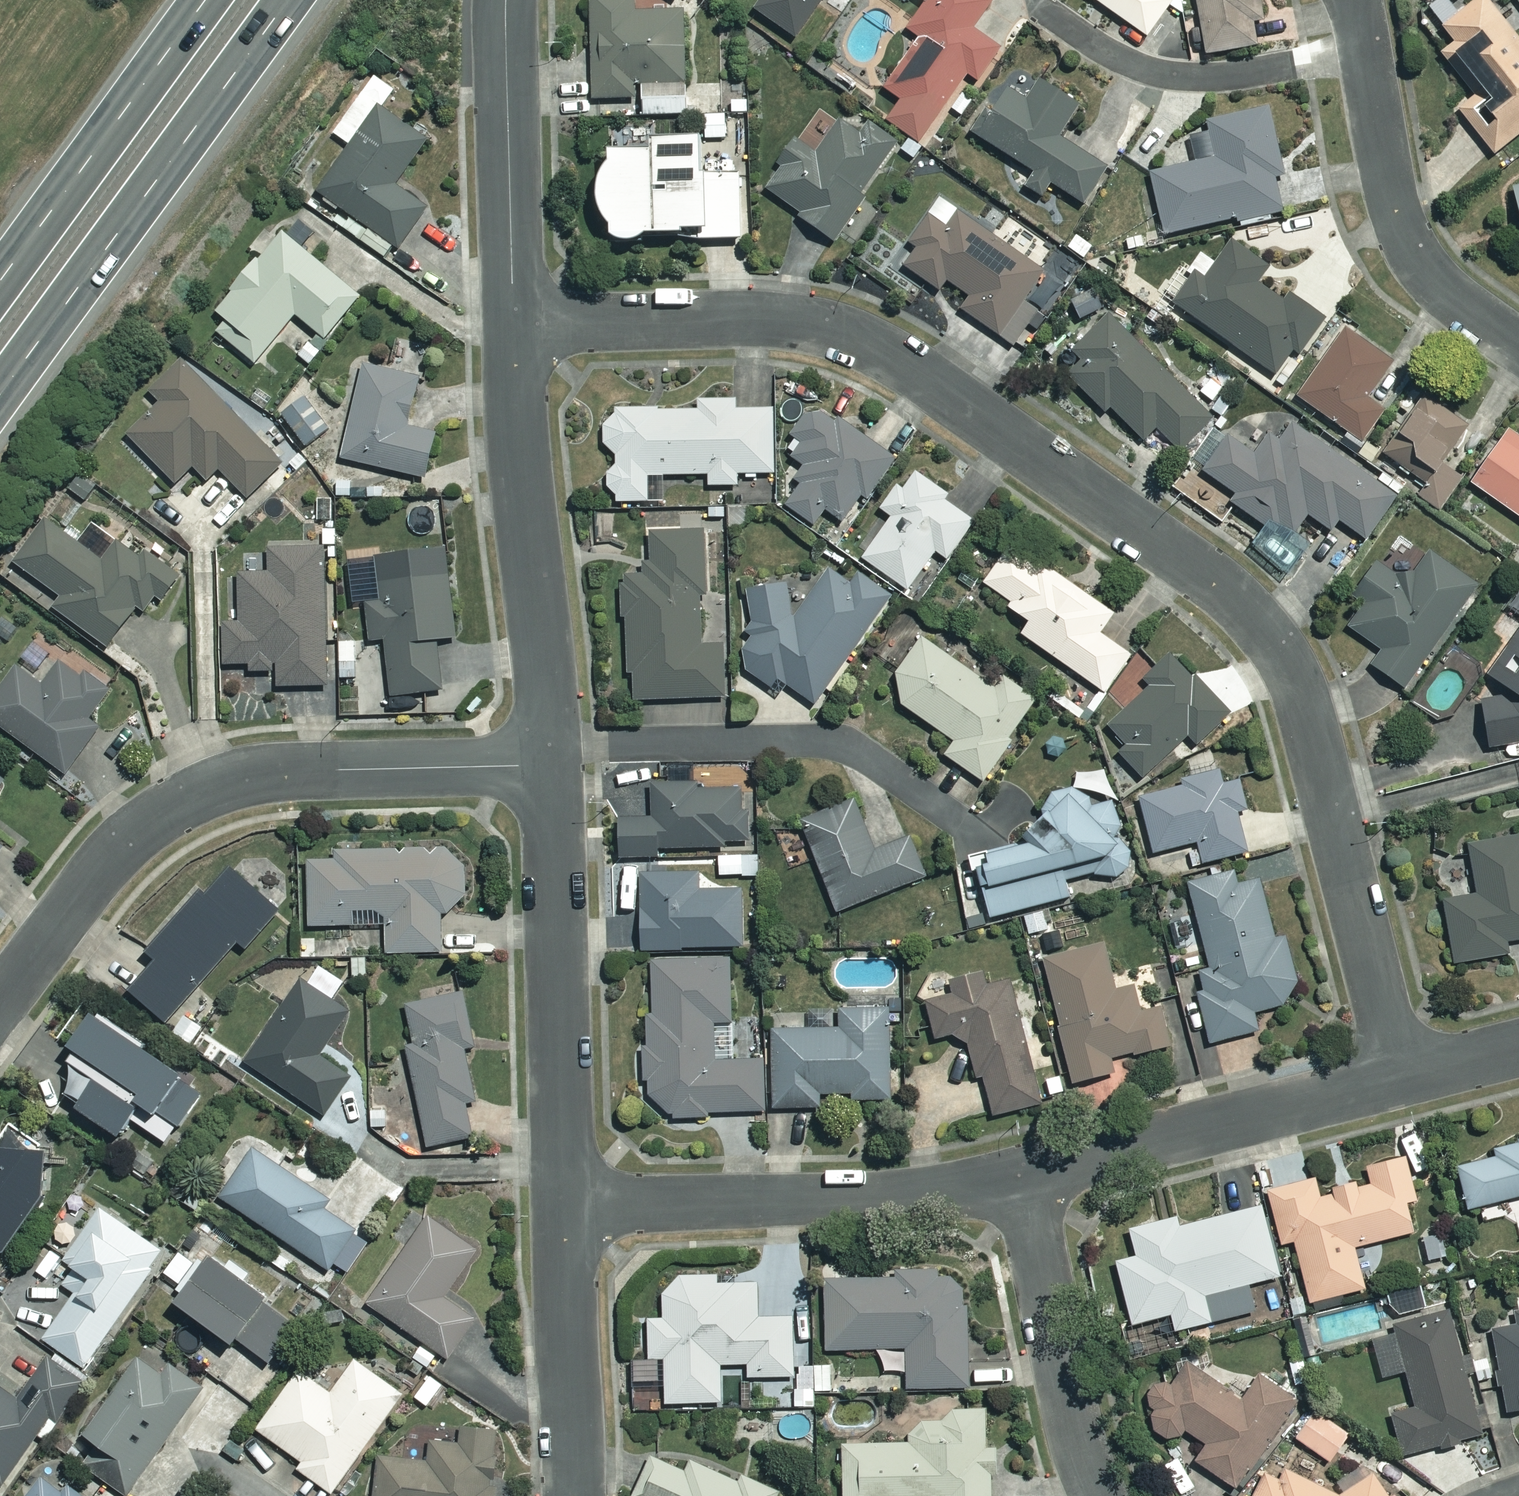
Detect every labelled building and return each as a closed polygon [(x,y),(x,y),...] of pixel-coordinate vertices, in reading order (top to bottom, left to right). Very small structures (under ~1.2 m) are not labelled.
[(598,101),(649,100),(649,116),(691,115),(690,12),(643,13),(643,0),(596,0),(598,101)] [(759,11),(800,40),(828,0),(767,0),(759,11)] [(928,9),(912,31),(924,39),(889,90),(906,102),(892,122),(927,145),(974,77),(982,83),(1005,50),(978,31),(999,0),(915,0),(928,9)] [(1152,38),(1177,2),(1174,0),(1098,0),(1152,38)] [(1212,56),(1262,47),(1258,22),(1269,20),(1265,0),(1202,0),(1212,56)] [(1447,2),(1431,15),(1458,47),(1441,61),(1475,102),(1459,115),(1495,159),(1518,139),(1518,42),(1485,0),(1484,0),(1461,19),(1447,2)] [(400,92),(379,77),(338,136),(355,147),(323,193),(403,250),(431,210),(398,187),(430,141),(387,111),(400,92)] [(1084,108),(1047,84),(1034,104),(1007,87),(977,133),(1040,174),(1031,188),(1048,199),(1057,184),(1088,205),(1112,169),(1065,138),(1084,108)] [(1287,178),(1272,109),(1214,122),(1217,135),(1196,139),(1201,164),(1156,174),(1170,235),(1289,208),(1282,179),(1287,178)] [(803,218),(839,242),(902,144),(873,124),(863,139),(842,125),(822,156),(801,142),(769,190),(806,214),(803,218)] [(623,225),(623,243),(747,240),(746,177),(713,178),(712,142),(663,144),(663,155),(621,156),(621,169),(612,183),(610,199),(615,216),(623,225)] [(1032,328),(1043,335),(1053,320),(1028,303),(1049,273),(991,234),(994,231),(945,199),(914,245),(922,250),(910,269),(945,292),(952,281),(976,298),(967,312),(1020,347),(1032,328)] [(365,298),(283,234),(221,313),(232,322),(221,335),(260,365),(299,316),(331,341),(365,298)] [(1275,267),(1239,243),(1210,284),(1199,275),(1178,305),(1282,376),(1300,350),(1306,354),(1330,320),(1293,295),(1288,302),(1263,285),(1275,267)] [(1170,368),(1114,315),(1078,353),(1088,362),(1073,378),(1111,414),(1116,409),(1149,441),(1161,429),(1186,453),(1218,419),(1170,368)] [(1397,365),(1351,331),(1302,398),(1367,445),(1389,414),(1371,401),(1397,365)] [(285,465),(186,363),(155,393),(166,404),(132,436),(179,485),(198,467),(212,481),(224,470),(251,498),(285,465)] [(424,381),(368,368),(347,460),(430,480),(440,436),(412,430),(424,381)] [(332,426),(306,397),(280,420),(306,449),(332,426)] [(1475,426),(1431,398),(1392,460),(1436,487),(1475,426)] [(727,401),(704,402),(704,411),(623,412),(610,428),(610,454),(616,454),(617,504),(653,503),(653,477),(713,476),(713,487),(742,487),(742,475),(778,475),(777,409),(727,410),(727,401)] [(842,427),(817,410),(788,451),(810,467),(785,502),(816,524),(827,508),(848,522),(868,493),(874,497),(900,461),(845,422),(842,427)] [(1401,497),(1298,426),(1284,445),(1274,438),(1262,456),(1234,437),(1209,473),(1242,496),(1236,504),(1279,533),(1285,526),(1300,536),(1313,516),(1336,532),(1343,522),(1371,541),(1401,497)] [(1514,432),(1476,485),(1518,516),(1518,435),(1514,432)] [(953,497),(915,470),(887,510),(898,518),(869,560),(913,591),(940,552),(952,560),(978,522),(949,502),(953,497)] [(165,606),(185,579),(127,536),(106,564),(50,522),(19,564),(66,599),(59,609),(113,649),(152,596),(165,606)] [(710,533),(656,534),(657,576),(627,577),(628,621),(632,621),(634,676),(639,676),(640,702),(729,700),(728,649),(706,649),(704,595),(711,595),(710,533)] [(1120,616),(1018,544),(989,585),(1039,621),(1028,637),(1108,694),(1135,657),(1106,636),(1120,616)] [(329,550),(275,551),(275,575),(244,576),(245,625),(229,625),(230,667),(255,666),(255,673),(282,673),(283,689),(332,687),(329,550)] [(433,572),(432,555),(381,560),(385,602),(371,604),(375,644),(390,642),(396,697),(447,692),(442,643),(460,642),(452,570),(433,572)] [(1482,588),(1435,555),(1412,586),(1384,566),(1361,598),(1371,605),(1354,629),(1386,652),(1376,666),(1410,690),(1482,588)] [(855,567),(845,581),(832,573),(800,618),(790,585),(753,595),(757,624),(751,634),(758,639),(748,652),(751,670),(778,689),(784,681),(819,706),(896,596),(855,567)] [(1492,675),(1517,693),(1484,706),(1495,750),(1518,744),(1518,637),(1492,675)] [(1002,692),(927,642),(902,679),(907,707),(962,743),(951,758),(989,783),(1043,701),(1010,680),(1002,692)] [(359,643),(343,644),(344,680),(360,679),(359,643)] [(1236,715),(1179,654),(1150,681),(1157,688),(1114,727),(1131,745),(1122,752),(1147,779),(1195,735),(1204,745),(1236,715)] [(70,775),(124,699),(91,676),(88,681),(64,664),(46,689),(19,670),(0,697),(0,725),(70,775)] [(1074,897),(1070,883),(1094,876),(1122,879),(1141,870),(1108,769),(1078,778),(1082,789),(1045,809),(1053,827),(1030,835),(1034,848),(998,861),(995,854),(976,860),(996,923),(1074,897)] [(1227,787),(1223,769),(1187,778),(1190,789),(1145,800),(1160,856),(1204,845),(1209,864),(1252,853),(1242,813),(1251,810),(1244,783),(1227,787)] [(9,783),(0,777),(0,796),(9,783)] [(703,784),(657,785),(658,820),(624,820),(625,859),(664,858),(664,850),(736,848),(736,843),(755,842),(754,789),(703,790),(703,784)] [(880,852),(860,802),(807,823),(842,912),(928,879),(913,839),(880,852)] [(1474,847),(1484,896),(1449,903),(1461,965),(1514,955),(1512,944),(1518,943),(1518,838),(1474,847)] [(8,850),(0,844),(0,860),(8,850)] [(342,853),(342,862),(314,862),(314,928),(391,928),(391,955),(446,954),(446,913),(468,913),(468,852),(342,853)] [(244,941),(252,948),(286,911),(240,868),(211,900),(207,896),(153,954),(163,963),(136,993),(169,1023),(244,941)] [(703,874),(646,876),(648,952),(749,949),(748,892),(704,893),(703,874)] [(1242,891),(1238,875),(1194,886),(1215,970),(1198,974),(1216,1045),(1263,1033),(1258,1014),(1288,1007),(1298,991),(1285,938),(1277,940),(1263,885),(1242,891)] [(1109,948),(1051,962),(1062,1005),(1040,1011),(1045,1033),(1064,1028),(1078,1086),(1120,1076),(1116,1060),(1158,1050),(1143,989),(1120,995),(1109,948)] [(659,1010),(649,1010),(652,1098),(676,1120),(768,1115),(765,1064),(724,1066),(723,1026),(738,1027),(739,964),(660,963),(659,1010)] [(993,988),(989,975),(958,983),(961,996),(932,1004),(941,1042),(971,1034),(983,1080),(989,1079),(999,1116),(1045,1104),(1014,983),(993,988)] [(353,1013),(306,981),(250,1063),(330,1118),(363,1071),(329,1048),(353,1013)] [(476,1048),(465,995),(411,1006),(419,1045),(412,1046),(432,1148),(478,1139),(471,1104),(479,1102),(468,1049),(476,1048)] [(892,1012),(846,1013),(846,1031),(777,1032),(779,1110),(825,1109),(825,1095),(856,1095),(856,1101),(894,1100),(892,1012)] [(192,1016),(176,1033),(191,1047),(207,1030),(192,1016)] [(139,1124),(175,1146),(211,1091),(103,1020),(81,1053),(85,1056),(75,1102),(129,1138),(139,1124)] [(19,1258),(83,1166),(20,1122),(0,1151),(0,1261),(19,1258)] [(1501,1147),(1503,1158),(1464,1167),(1474,1211),(1518,1200),(1518,1143),(1501,1147)] [(341,1206),(257,1151),(225,1200),(335,1272),(362,1232),(335,1215),(341,1206)] [(1422,1204),(1411,1160),(1374,1169),(1377,1182),(1324,1196),(1320,1181),(1274,1193),(1288,1247),(1300,1244),(1316,1304),(1370,1291),(1359,1248),(1420,1233),(1413,1206),(1422,1204)] [(1284,1279),(1265,1209),(1184,1230),(1181,1220),(1136,1232),(1143,1259),(1123,1264),(1139,1326),(1177,1317),(1181,1333),(1217,1324),(1210,1298),(1284,1279)] [(171,1257),(105,1210),(69,1261),(93,1278),(48,1340),(90,1370),(171,1257)] [(370,1307),(445,1359),(473,1318),(448,1301),(482,1254),(431,1219),(370,1307)] [(307,1329),(214,1255),(179,1299),(243,1349),(248,1343),(277,1367),(307,1329)] [(972,1351),(971,1274),(897,1275),(897,1281),(830,1282),(831,1352),(886,1351),(887,1373),(913,1372),(913,1391),(1012,1389),(1011,1350),(972,1351)] [(723,1287),(723,1278),(682,1279),(669,1294),(669,1321),(654,1322),(655,1361),(670,1360),(671,1405),(726,1404),(725,1366),(753,1365),(753,1379),(799,1378),(797,1318),(764,1319),(763,1286),(723,1287)] [(1381,1290),(1385,1315),(1425,1308),(1421,1283),(1381,1290)] [(1486,1436),(1453,1315),(1398,1329),(1400,1336),(1378,1342),(1388,1379),(1411,1373),(1421,1410),(1398,1417),(1408,1457),(1486,1436)] [(1492,1332),(1508,1410),(1518,1408),(1518,1327),(1492,1332)] [(1201,1464),(1248,1493),(1305,1402),(1263,1376),(1247,1401),(1233,1391),(1241,1378),(1200,1352),(1179,1385),(1164,1376),(1148,1401),(1161,1410),(1152,1425),(1181,1443),(1187,1432),(1212,1448),(1201,1464)] [(0,1387),(0,1481),(9,1486),(55,1416),(64,1422),(89,1384),(52,1360),(24,1403),(0,1387)] [(142,1360),(119,1394),(124,1398),(94,1440),(99,1443),(84,1464),(130,1495),(133,1495),(207,1390),(177,1369),(169,1380),(142,1360)] [(407,1396),(360,1362),(347,1381),(328,1367),(316,1384),(303,1375),(262,1432),(307,1464),(302,1470),(336,1495),(407,1396)] [(835,1367),(818,1367),(819,1396),(899,1393),(898,1377),(836,1379),(835,1367)] [(848,1448),(850,1495),(997,1495),(993,1411),(946,1413),(947,1423),(918,1424),(919,1445),(848,1448)] [(1355,1435),(1321,1411),(1301,1440),(1335,1463),(1355,1435)] [(467,1427),(466,1446),(435,1444),(434,1463),(382,1459),(380,1495),(500,1495),(505,1429),(467,1427)] [(655,1459),(639,1495),(783,1495),(784,1494),(745,1477),(742,1484),(695,1464),(690,1474),(655,1459)] [(1292,1472),(1285,1486),(1269,1478),(1260,1495),(1340,1495),(1292,1472)] [(1379,1478),(1342,1495),(1388,1495),(1379,1478)] [(46,1480),(34,1495),(67,1495),(46,1480)]
